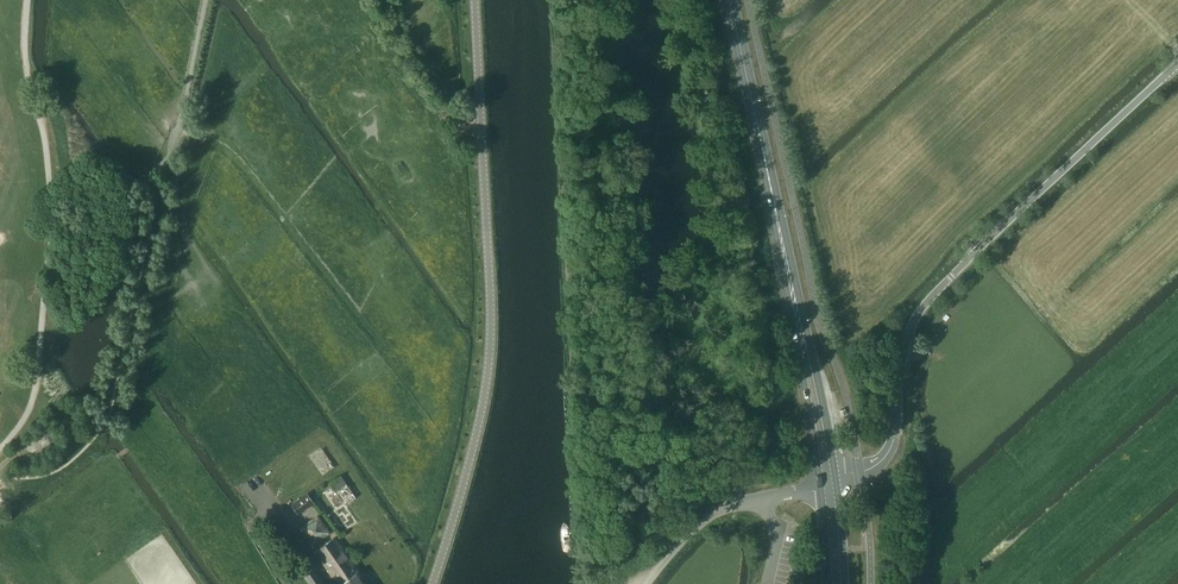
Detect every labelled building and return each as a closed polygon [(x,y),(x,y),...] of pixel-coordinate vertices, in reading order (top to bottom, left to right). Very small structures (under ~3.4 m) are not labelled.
[(330,483),(336,491),(346,484),(341,476),(330,483)] [(307,493),(291,505),(298,513),(314,502),(307,493)] [(267,526),(281,545),(291,538),(277,519),(267,526)] [(334,537),(316,550),(339,583),(368,583),(358,570),(334,537)] [(310,583),(326,583),(314,568),(304,575),(310,583)]
